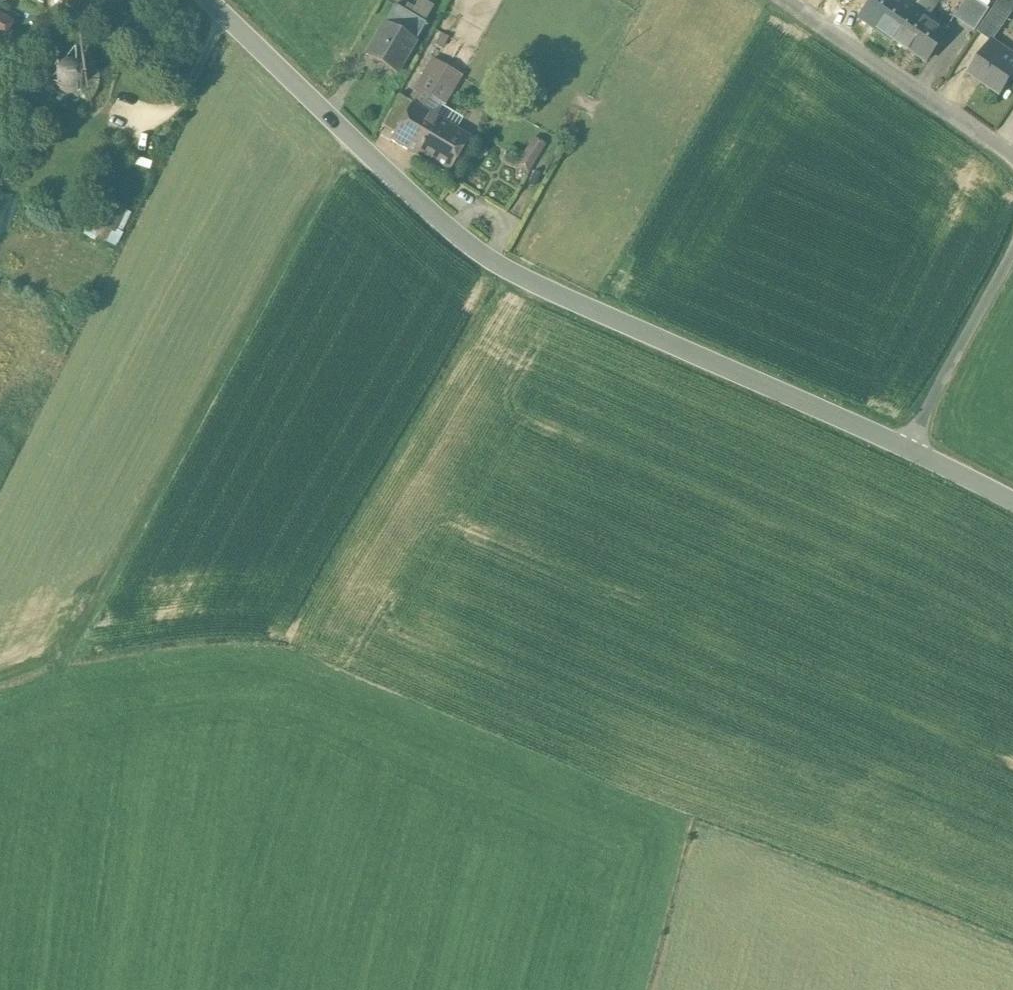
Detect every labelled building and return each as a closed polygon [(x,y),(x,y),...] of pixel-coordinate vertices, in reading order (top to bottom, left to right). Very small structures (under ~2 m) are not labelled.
[(904,1),(904,0),(899,0),(897,3),(893,0),(873,0),(861,18),(893,40),(914,7),(919,0),(905,0),(904,1)] [(914,7),(928,17),(940,0),(919,0),(914,7)] [(977,0),(966,0),(954,17),(976,32),(990,10),(977,0)] [(998,2),(978,32),(991,42),(992,41),(993,42),(1012,13),(998,2)] [(426,24),(395,6),(366,55),(397,74),(426,24)] [(928,17),(914,7),(893,40),(892,40),(924,63),(943,34),(926,22),(929,18),(928,17)] [(0,16),(0,45),(1,45),(13,23),(0,16)] [(992,41),(991,42),(970,74),(1000,95),(1011,80),(1012,78),(1012,55),(993,42),(992,41)] [(97,91),(99,79),(97,68),(90,58),(80,51),(68,49),(56,51),(47,58),(40,68),(38,80),(40,91),(47,101),(57,108),(69,110),(80,108),(90,101),(97,91)] [(434,62),(417,89),(421,91),(443,105),(460,77),(434,62)] [(443,105),(421,91),(413,104),(394,134),(391,141),(447,174),(469,137),(436,117),(443,105)] [(398,95),(381,127),(394,134),(413,104),(398,95)] [(545,144),(534,138),(517,165),(526,171),(545,144)] [(126,208),(111,201),(100,226),(114,233),(126,208)]
